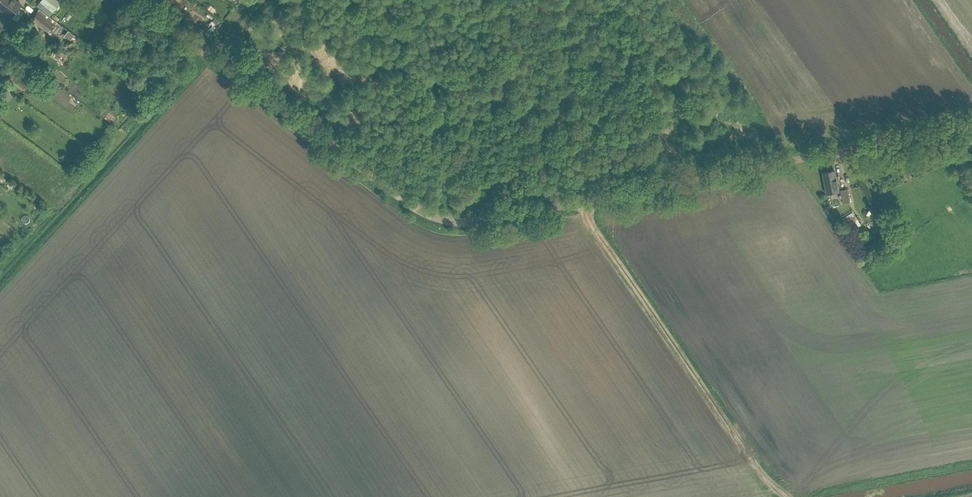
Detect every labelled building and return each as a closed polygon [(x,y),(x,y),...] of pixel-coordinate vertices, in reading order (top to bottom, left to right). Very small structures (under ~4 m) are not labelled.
[(21,4),(16,0),(0,0),(0,8),(12,17),(21,4)] [(60,3),(57,0),(41,0),(37,5),(44,10),(47,6),(53,11),(60,3)] [(50,31),(56,22),(39,10),(32,19),(50,31)] [(835,175),(834,170),(823,172),(827,193),(838,191),(837,187),(840,186),(838,175),(835,175)] [(842,203),(850,201),(847,188),(840,189),(842,203)] [(855,241),(859,238),(853,228),(861,223),(857,218),(845,225),(849,230),(848,231),(855,241)]
